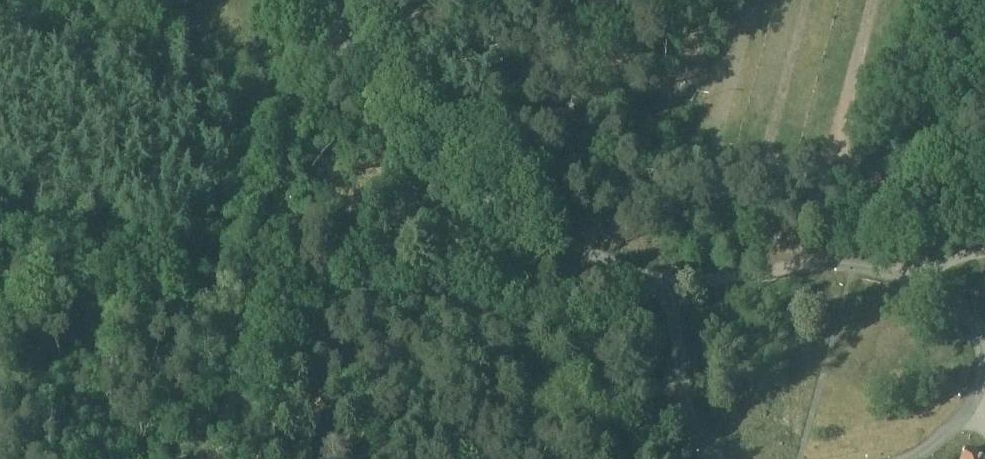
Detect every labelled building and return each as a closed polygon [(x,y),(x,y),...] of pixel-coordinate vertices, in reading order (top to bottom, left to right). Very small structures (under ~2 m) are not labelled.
[(972,450),(966,458),(984,458),(984,457),(972,450)]
